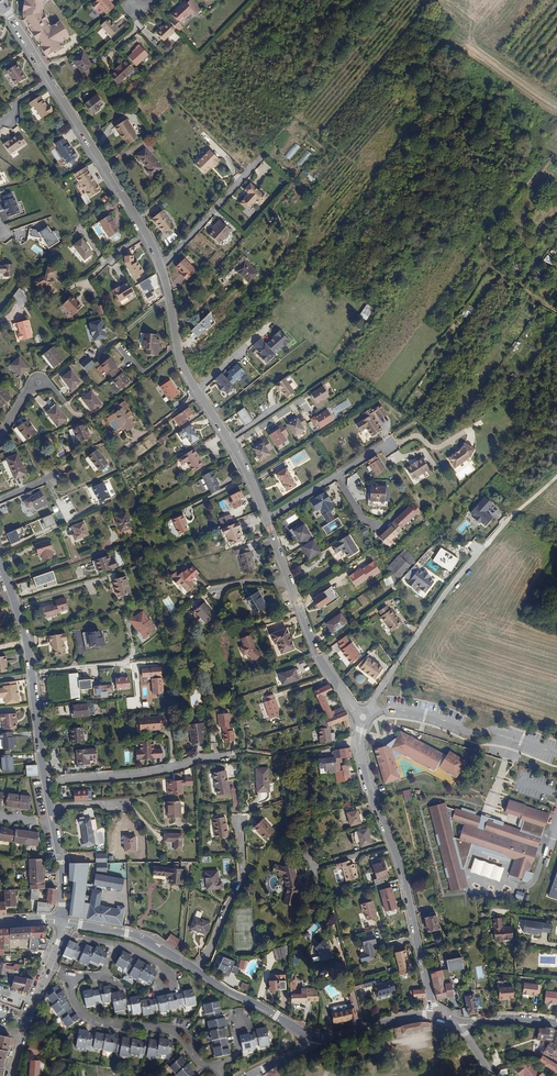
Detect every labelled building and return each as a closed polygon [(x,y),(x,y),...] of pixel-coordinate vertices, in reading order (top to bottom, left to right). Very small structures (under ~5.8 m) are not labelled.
[(45,0),(24,0),(22,17),(45,57),(71,40),(69,37),(59,20),(52,25),(42,12),(43,5),(46,1),(45,0)] [(115,7),(108,0),(97,0),(91,5),(95,10),(96,10),(99,7),(102,11),(106,15),(115,7)] [(200,10),(196,4),(195,5),(190,0),(186,4),(185,2),(180,6),(181,7),(177,11),(172,15),(174,17),(170,21),(178,31),(183,27),(180,24),(193,11),(196,14),(200,10)] [(100,25),(111,37),(119,29),(112,22),(111,23),(107,19),(100,25)] [(159,28),(155,32),(163,41),(169,35),(170,36),(174,32),(166,24),(161,29),(159,28)] [(148,55),(139,45),(135,48),(136,49),(128,57),(136,66),(148,55)] [(82,54),(77,58),(74,61),(73,61),(82,73),(91,65),(82,54)] [(117,84),(134,69),(126,60),(122,65),(120,66),(119,65),(115,69),(116,70),(110,75),(117,84)] [(26,78),(22,70),(21,71),(20,69),(17,65),(7,71),(15,85),(26,78)] [(84,105),(92,114),(104,105),(96,95),(84,105)] [(40,118),(45,115),(39,105),(43,102),(42,100),(41,100),(38,96),(28,103),(31,108),(33,106),(40,118)] [(39,105),(45,115),(50,112),(51,111),(48,106),(46,107),(43,102),(39,105)] [(125,139),(129,144),(139,138),(135,132),(136,131),(127,118),(116,126),(121,133),(120,134),(124,140),(125,139)] [(21,133),(5,144),(11,154),(28,144),(21,133)] [(63,138),(55,144),(59,150),(57,151),(62,157),(64,158),(67,163),(68,162),(73,163),(75,158),(77,156),(73,150),(68,143),(67,144),(63,138)] [(161,168),(145,149),(137,156),(148,169),(147,171),(151,177),(161,168)] [(297,163),(301,167),(311,153),(307,150),(297,163)] [(215,166),(220,161),(210,151),(196,165),(204,174),(210,167),(213,165),(215,166)] [(85,167),(74,174),(89,197),(101,189),(89,170),(88,171),(85,167)] [(266,198),(249,183),(243,190),(248,194),(240,204),(247,210),(254,201),(259,205),(266,198)] [(7,212),(10,218),(21,213),(15,197),(3,201),(5,207),(4,207),(6,212),(7,212)] [(174,226),(162,212),(153,220),(154,221),(154,222),(157,226),(158,225),(165,233),(174,226)] [(111,236),(118,232),(119,231),(112,219),(111,220),(108,216),(99,221),(109,237),(111,236)] [(231,230),(219,219),(212,226),(213,229),(209,233),(219,243),(231,230)] [(50,247),(60,241),(53,231),(52,232),(49,226),(40,232),(44,237),(50,247)] [(120,235),(118,232),(111,236),(112,240),(115,240),(120,238),(120,235)] [(93,253),(81,238),(72,245),(84,260),(93,253)] [(30,249),(40,254),(42,250),(33,245),(30,249)] [(133,264),(133,256),(124,256),(125,262),(135,279),(140,277),(139,275),(143,272),(137,261),(133,264)] [(235,271),(248,283),(258,272),(244,261),(246,259),(244,256),(239,262),(242,264),(235,271)] [(197,270),(184,258),(175,267),(181,273),(180,274),(186,281),(197,270)] [(3,278),(3,281),(11,282),(12,269),(4,268),(4,270),(0,269),(0,277),(3,278)] [(532,277),(536,280),(541,274),(536,272),(532,277)] [(42,276),(33,280),(37,288),(43,285),(46,285),(50,292),(56,289),(53,283),(54,282),(52,279),(42,276)] [(148,278),(138,285),(149,302),(157,297),(153,291),(154,291),(150,283),(151,282),(148,278)] [(134,293),(128,283),(119,289),(118,288),(113,291),(117,297),(115,298),(115,300),(117,303),(118,303),(134,293)] [(21,304),(29,300),(20,288),(13,296),(21,304)] [(340,293),(349,298),(352,295),(343,289),(340,293)] [(69,297),(61,305),(71,315),(79,307),(69,297)] [(103,304),(96,307),(98,315),(106,313),(103,304)] [(362,314),(367,317),(373,309),(367,305),(361,313),(362,314)] [(28,320),(17,323),(20,333),(18,334),(19,340),(22,339),(22,340),(32,337),(28,320)] [(102,325),(101,320),(88,323),(90,329),(89,329),(91,335),(92,335),(93,340),(106,337),(104,332),(105,331),(103,325),(102,325)] [(275,354),(290,341),(280,329),(274,334),(276,336),(267,344),(275,354)] [(158,350),(159,344),(159,340),(156,339),(156,334),(144,334),(143,349),(147,349),(146,355),(158,356),(158,350)] [(275,354),(267,344),(262,338),(253,346),(261,356),(260,357),(267,364),(277,356),(275,354)] [(340,349),(336,346),(331,355),(335,357),(340,349)] [(63,360),(53,347),(43,355),(54,367),(63,360)] [(288,347),(280,353),(283,357),(291,352),(288,347)] [(29,368),(19,357),(10,365),(20,376),(29,368)] [(94,363),(89,357),(81,364),(86,370),(94,363)] [(125,386),(128,383),(129,382),(122,373),(121,374),(116,367),(117,367),(110,358),(101,365),(108,374),(109,373),(114,379),(113,380),(121,389),(125,386)] [(246,373),(238,364),(228,373),(230,375),(226,378),(222,374),(215,380),(220,386),(220,392),(225,392),(228,395),(236,388),(233,385),(246,373)] [(80,382),(71,371),(62,378),(71,389),(80,382)] [(287,399),(296,392),(285,377),(275,385),(280,392),(281,391),(287,399)] [(179,394),(170,380),(161,386),(169,400),(179,394)] [(324,385),(312,393),(309,395),(318,410),(330,403),(327,399),(331,397),(324,385)] [(1,388),(0,389),(0,405),(1,406),(10,399),(1,388)] [(102,405),(91,392),(82,399),(93,412),(102,405)] [(124,402),(118,406),(120,410),(115,414),(127,430),(137,423),(126,408),(127,406),(124,402)] [(372,409),(373,410),(374,411),(377,416),(384,412),(379,405),(372,409)] [(67,419),(56,406),(47,413),(58,426),(67,419)] [(254,420),(244,407),(236,413),(246,426),(254,420)] [(192,413),(189,408),(174,419),(179,426),(186,421),(184,419),(192,413)] [(323,428),(335,420),(328,409),(316,417),(315,415),(310,418),(315,427),(320,424),(323,428)] [(365,428),(371,437),(381,430),(371,415),(372,414),(371,413),(370,411),(369,409),(362,414),(365,419),(355,425),(360,432),(365,428)] [(307,424),(302,416),(299,418),(298,417),(294,417),(288,421),(287,425),(296,437),(307,431),(305,427),(307,424)] [(36,432),(27,421),(18,428),(27,440),(36,432)] [(91,438),(85,424),(73,429),(79,442),(91,438)] [(200,439),(190,424),(189,424),(177,433),(182,439),(186,437),(192,445),(200,439)] [(290,435),(283,424),(271,431),(269,435),(277,448),(288,442),(286,437),(290,435)] [(158,441),(161,445),(169,439),(166,435),(158,441)] [(272,455),(270,451),(273,449),(267,438),(262,440),(254,446),(253,449),(261,462),(272,455)] [(128,450),(135,447),(132,441),(125,444),(128,450)] [(448,459),(455,468),(469,458),(474,450),(463,444),(460,450),(459,451),(460,451),(456,454),(456,453),(448,459)] [(96,450),(93,452),(88,456),(99,470),(108,463),(97,449),(96,450)] [(199,458),(193,449),(178,459),(181,464),(186,461),(193,472),(202,466),(198,458),(199,458)] [(26,474),(18,454),(7,459),(15,479),(26,474)] [(375,476),(385,470),(377,456),(366,462),(375,476)] [(412,479),(428,468),(422,458),(416,461),(416,460),(410,464),(411,464),(405,468),(412,479)] [(280,487),(283,491),(284,493),(293,487),(292,486),(287,477),(288,476),(284,470),(273,477),(278,483),(278,482),(281,486),(280,487)] [(212,493),(220,490),(218,485),(219,484),(217,479),(215,480),(211,472),(202,476),(209,489),(210,489),(212,493)] [(104,482),(93,487),(95,492),(94,492),(97,498),(98,498),(100,502),(111,497),(104,482)] [(384,501),(384,500),(385,488),(384,487),(370,486),(370,501),(384,501)] [(320,508),(324,514),(330,510),(334,507),(331,502),(325,492),(324,491),(314,498),(315,499),(311,501),(317,510),(320,508)] [(47,504),(41,492),(30,498),(36,510),(47,504)] [(243,497),(240,492),(230,496),(233,502),(231,503),(233,508),(241,504),(239,499),(243,497)] [(491,504),(485,499),(472,514),(476,517),(473,518),(481,525),(483,523),(487,526),(493,520),(484,512),(491,504)] [(410,507),(417,514),(418,515),(422,512),(415,503),(410,507)] [(410,506),(398,518),(405,526),(417,514),(410,507),(410,506)] [(324,514),(324,515),(329,523),(323,528),(328,536),(344,526),(338,518),(336,519),(330,510),(324,514)] [(133,532),(126,512),(115,516),(120,532),(118,533),(119,537),(133,532)] [(53,514),(43,519),(47,527),(51,526),(53,530),(58,527),(53,514)] [(222,525),(233,521),(230,514),(219,518),(222,525)] [(185,520),(183,516),(172,521),(178,535),(187,531),(185,525),(183,521),(185,520)] [(395,521),(397,523),(402,529),(405,526),(398,518),(395,521)] [(84,523),(72,527),(75,534),(73,534),(75,539),(88,534),(84,523)] [(238,523),(222,529),(225,535),(226,534),(231,545),(241,541),(240,537),(242,536),(239,529),(241,528),(238,523)] [(394,527),(400,533),(403,530),(402,529),(397,523),(394,527)] [(312,536),(305,524),(294,531),(301,542),(312,536)] [(393,525),(380,537),(388,546),(401,534),(400,533),(394,527),(393,525)] [(18,529),(7,533),(12,544),(21,540),(18,529)] [(348,535),(330,546),(335,553),(342,548),(347,557),(358,550),(348,535)] [(41,552),(42,554),(43,560),(53,556),(51,550),(52,550),(49,540),(35,545),(38,553),(41,552)] [(322,552),(314,540),(303,547),(311,560),(322,552)] [(241,549),(235,551),(236,556),(239,555),(244,572),(255,569),(249,547),(241,550),(241,549)] [(373,547),(344,567),(346,570),(365,556),(375,549),(373,547)] [(459,560),(440,548),(432,561),(451,572),(459,560)] [(365,556),(346,570),(351,576),(379,556),(375,549),(365,556)] [(390,575),(394,583),(410,566),(409,565),(414,560),(404,550),(387,567),(392,572),(390,575)] [(117,567),(115,560),(111,561),(109,556),(92,561),(97,574),(117,567)] [(419,587),(425,592),(434,580),(428,576),(429,574),(424,571),(423,572),(417,568),(407,583),(413,588),(417,584),(420,586),(419,587)] [(180,574),(177,570),(171,576),(174,579),(173,580),(177,585),(179,583),(187,591),(194,584),(183,571),(180,574)] [(57,580),(54,572),(34,579),(37,587),(57,580)] [(390,584),(394,593),(397,591),(395,586),(394,583),(390,575),(383,579),(386,585),(390,584)] [(125,577),(115,579),(116,584),(114,584),(118,596),(130,593),(125,577)] [(334,597),(329,589),(323,593),(322,592),(313,599),(318,608),(329,602),(328,601),(334,597)] [(266,605),(258,592),(247,598),(255,612),(266,605)] [(53,607),(52,604),(41,608),(44,618),(55,615),(55,614),(59,613),(59,611),(68,609),(65,598),(55,601),(57,606),(53,607)] [(204,603),(195,610),(206,623),(215,615),(204,603)] [(401,624),(397,619),(396,620),(393,616),(394,615),(390,609),(389,610),(386,606),(378,611),(382,616),(380,617),(391,632),(401,624)] [(150,619),(143,610),(130,620),(137,629),(140,626),(143,630),(141,632),(146,638),(157,630),(152,624),(154,623),(150,619)] [(326,624),(332,633),(347,623),(340,613),(326,624)] [(290,637),(287,629),(287,628),(272,633),(272,635),(275,643),(278,642),(282,653),(294,649),(292,642),(290,637)] [(85,647),(95,645),(97,645),(98,646),(105,645),(103,636),(100,636),(99,631),(83,634),(85,647)] [(66,633),(50,636),(50,643),(53,643),(53,645),(53,648),(55,650),(56,655),(60,654),(60,655),(61,655),(62,654),(66,654),(64,644),(63,641),(67,640),(66,633)] [(241,637),(243,644),(244,646),(240,647),(243,655),(247,654),(251,657),(250,658),(254,661),(261,653),(255,648),(254,644),(253,641),(253,640),(251,634),(241,637)] [(347,639),(340,644),(339,645),(342,649),(341,650),(351,663),(360,656),(361,655),(351,642),(350,643),(348,640),(347,639)] [(367,658),(361,666),(376,677),(384,666),(369,655),(367,658)] [(366,657),(358,664),(361,666),(367,658),(366,657)] [(163,667),(143,668),(143,678),(153,677),(154,694),(165,694),(163,667)] [(298,679),(295,669),(279,675),(283,684),(298,679)] [(79,677),(69,678),(71,698),(80,694),(79,690),(79,681),(79,677)] [(130,689),(129,677),(116,679),(118,690),(130,689)] [(91,680),(79,681),(79,690),(91,689),(91,680)] [(15,681),(4,683),(4,686),(6,686),(6,688),(0,689),(0,697),(5,697),(6,704),(19,702),(18,695),(16,695),(16,692),(17,692),(16,684),(15,684),(15,681)] [(314,691),(327,718),(345,711),(341,707),(332,710),(324,695),(333,691),(329,684),(314,691)] [(107,692),(107,686),(94,687),(95,698),(107,697),(107,692)] [(281,714),(274,694),(265,697),(267,701),(264,703),(269,718),(281,714)] [(90,716),(88,704),(73,706),(74,717),(90,716)] [(327,718),(319,720),(321,728),(328,726),(343,721),(345,727),(350,726),(348,719),(345,711),(327,718)] [(16,729),(16,723),(15,719),(17,719),(16,713),(0,715),(1,720),(3,720),(3,730),(16,729)] [(231,730),(229,713),(218,714),(219,727),(222,727),(224,741),(235,740),(234,730),(231,730)] [(168,724),(167,716),(140,718),(141,731),(161,729),(160,724),(168,724)] [(204,744),(203,735),(202,734),(205,733),(204,724),(188,726),(189,730),(191,730),(193,745),(204,744)] [(82,728),(70,728),(72,744),(83,743),(82,728)] [(319,729),(321,743),(331,741),(330,733),(329,728),(319,729)] [(374,748),(384,784),(400,779),(394,760),(403,754),(434,771),(437,766),(456,779),(467,761),(450,750),(447,755),(401,730),(393,744),(391,747),(387,744),(374,748)] [(4,755),(11,754),(11,749),(16,748),(14,732),(0,734),(0,740),(2,739),(4,755)] [(219,742),(218,732),(210,733),(211,743),(219,742)] [(158,749),(158,740),(145,741),(145,749),(145,752),(141,752),(141,759),(146,758),(146,759),(159,758),(167,757),(167,748),(158,749)] [(341,758),(351,757),(350,748),(339,749),(341,758)] [(89,764),(88,749),(77,750),(78,765),(89,764)] [(342,766),(341,758),(339,749),(335,750),(332,751),(333,757),(318,759),(320,769),(325,768),(326,773),(336,772),(338,782),(345,781),(343,776),(341,766),(342,766)] [(14,771),(12,755),(1,756),(2,772),(14,771)] [(347,764),(342,766),(341,766),(343,776),(350,774),(347,764)] [(37,765),(26,765),(27,777),(31,776),(38,776),(37,765)] [(268,768),(256,768),(257,792),(269,791),(268,768)] [(226,770),(213,773),(217,795),(230,793),(226,770)] [(168,795),(183,794),(183,785),(185,785),(193,784),(193,777),(185,778),(185,781),(182,781),(182,780),(167,781),(168,795)] [(74,791),(75,801),(88,800),(88,790),(74,791)] [(6,806),(12,807),(14,807),(14,809),(21,810),(22,808),(24,809),(30,809),(31,797),(8,793),(6,806)] [(429,808),(450,893),(470,888),(466,870),(461,845),(507,860),(508,858),(513,860),(508,875),(523,880),(526,872),(529,873),(549,814),(526,805),(509,799),(506,812),(521,818),(517,829),(456,809),(455,810),(446,807),(445,804),(429,808)] [(180,801),(167,802),(168,818),(180,817),(180,801)] [(306,812),(307,817),(309,816),(313,816),(327,812),(326,807),(306,812)] [(357,810),(347,813),(351,826),(361,823),(357,810)] [(79,824),(81,824),(83,841),(82,841),(83,847),(95,845),(90,817),(78,819),(79,824)] [(225,817),(213,819),(216,838),(228,837),(225,817)] [(263,819),(254,827),(265,839),(274,831),(263,819)] [(302,822),(297,824),(300,837),(305,835),(302,822)] [(21,830),(8,829),(9,828),(1,827),(0,836),(0,841),(38,846),(39,833),(34,832),(31,832),(31,830),(24,829),(24,831),(21,830)] [(368,828),(353,832),(356,842),(360,842),(361,846),(372,843),(368,828)] [(182,834),(164,834),(164,841),(174,841),(174,850),(182,850),(182,834)] [(132,836),(128,836),(124,836),(125,851),(136,851),(136,849),(136,837),(136,835),(132,836)] [(80,852),(69,852),(69,861),(75,861),(75,863),(84,863),(84,861),(79,860),(80,852)] [(107,862),(107,853),(96,853),(96,854),(96,863),(107,862)] [(30,871),(45,871),(45,867),(42,867),(42,864),(42,859),(29,859),(30,871)] [(501,880),(504,866),(474,859),(471,873),(501,880)] [(349,861),(339,863),(340,868),(343,868),(346,881),(358,878),(354,864),(350,865),(349,861)] [(107,862),(96,863),(96,872),(107,871),(107,862)] [(375,885),(384,883),(383,878),(389,877),(384,862),(374,865),(378,879),(374,880),(375,885)] [(93,889),(90,904),(84,904),(89,863),(84,863),(75,863),(69,863),(69,916),(87,919),(122,925),(125,907),(118,905),(117,909),(99,905),(102,890),(93,889)] [(275,864),(272,872),(280,874),(284,875),(287,889),(294,887),(296,894),(308,891),(306,884),(299,885),(293,864),(282,866),(275,864)] [(171,877),(171,883),(182,884),(183,869),(154,867),(153,875),(166,876),(166,877),(169,877),(171,877)] [(218,870),(205,871),(206,889),(222,888),(222,881),(219,881),(218,870)] [(30,877),(30,889),(32,889),(39,889),(45,888),(45,882),(43,882),(43,877),(43,874),(45,874),(45,871),(30,871),(30,872),(30,877)] [(124,879),(96,873),(95,876),(94,885),(122,890),(124,879)] [(294,887),(287,889),(284,903),(294,906),(296,894),(294,887)] [(399,908),(392,887),(381,890),(387,910),(399,908)] [(31,899),(38,900),(39,889),(32,889),(31,899)] [(56,889),(48,889),(47,903),(56,903),(56,889)] [(15,890),(4,890),(5,907),(6,908),(16,907),(15,890)] [(530,895),(520,891),(518,896),(524,898),(523,899),(527,901),(530,895)] [(372,901),(361,904),(363,912),(365,911),(367,920),(377,917),(372,901)] [(38,902),(37,913),(51,912),(55,907),(56,903),(47,903),(38,902)] [(430,916),(425,918),(428,932),(440,929),(436,912),(430,913),(430,916)] [(210,922),(200,919),(195,917),(190,928),(206,934),(210,922)] [(504,940),(513,940),(512,926),(503,927),(502,917),(494,918),(495,940),(497,940),(498,941),(503,942),(504,940)] [(552,923),(525,921),(524,934),(542,935),(542,931),(551,932),(552,923)] [(46,926),(31,927),(29,950),(45,951),(50,940),(45,937),(46,926)] [(31,927),(10,928),(10,939),(10,950),(29,950),(31,927)] [(0,929),(0,942),(1,942),(3,941),(3,939),(10,939),(10,928),(0,929)] [(166,940),(175,947),(179,941),(179,939),(171,933),(166,940)] [(374,935),(362,937),(365,952),(362,953),(360,955),(361,961),(364,962),(370,961),(372,957),(375,956),(372,944),(376,943),(374,935)] [(326,942),(323,939),(315,947),(318,951),(320,960),(333,957),(331,952),(330,952),(329,948),(329,945),(326,942)] [(78,945),(69,941),(63,955),(72,959),(73,957),(77,958),(80,960),(79,962),(88,966),(90,961),(99,965),(100,962),(104,964),(108,954),(104,953),(105,951),(96,947),(95,950),(86,946),(85,947),(82,946),(81,948),(78,947),(78,945)] [(283,947),(274,949),(276,960),(286,958),(283,947)] [(438,954),(436,947),(425,949),(426,955),(434,953),(435,955),(438,954)] [(406,950),(395,952),(399,969),(400,969),(401,975),(409,973),(407,967),(409,966),(406,950)] [(115,965),(124,970),(126,967),(129,969),(127,971),(131,973),(129,976),(138,981),(139,978),(148,983),(149,980),(152,982),(157,973),(154,971),(155,970),(138,960),(137,962),(130,958),(131,957),(123,952),(115,965)] [(236,961),(225,957),(222,964),(221,963),(219,969),(224,971),(222,974),(230,977),(232,972),(238,974),(239,968),(234,966),(236,961)] [(464,957),(449,960),(451,971),(466,968),(464,957)] [(6,975),(7,971),(8,971),(9,975),(15,976),(17,977),(19,975),(17,971),(20,967),(19,965),(15,964),(14,966),(8,966),(6,965),(6,963),(3,963),(1,963),(0,963),(0,965),(0,974),(6,975)] [(343,966),(335,968),(337,974),(345,972),(343,966)] [(442,969),(430,972),(435,990),(446,988),(442,969)] [(274,981),(269,981),(269,990),(279,990),(279,989),(286,988),(285,974),(274,975),(274,981)] [(11,988),(28,993),(33,979),(26,978),(17,977),(15,976),(11,987),(11,988)] [(362,980),(364,987),(374,985),(377,997),(392,993),(391,992),(396,990),(393,980),(377,984),(375,976),(362,980)] [(315,988),(302,988),(301,990),(296,990),(296,978),(291,978),(291,982),(290,982),(292,1001),(293,1001),(293,1003),(306,1003),(306,1001),(319,1001),(315,988)] [(353,983),(355,990),(364,987),(362,980),(353,983)] [(452,982),(446,983),(447,987),(446,988),(448,997),(456,995),(452,982)] [(512,982),(498,983),(498,994),(500,995),(503,995),(504,994),(513,993),(512,982)] [(528,996),(529,995),(536,996),(538,984),(524,982),(522,995),(528,996)] [(250,985),(243,983),(241,989),(248,991),(250,985)] [(56,986),(47,992),(50,995),(47,997),(53,1005),(51,1007),(57,1015),(59,1013),(61,1016),(64,1019),(62,1021),(68,1028),(79,1020),(74,1011),(72,1012),(68,1006),(69,1005),(63,998),(65,996),(60,988),(58,989),(56,986)] [(193,990),(183,992),(183,994),(177,995),(176,993),(157,998),(157,999),(150,1001),(150,999),(140,1001),(139,996),(130,998),(130,1000),(127,1001),(125,993),(121,994),(120,992),(111,994),(109,986),(100,988),(100,990),(93,991),(92,990),(83,992),(86,1007),(96,1005),(95,1002),(102,1000),(103,1003),(113,1001),(115,1012),(124,1010),(124,1006),(128,1006),(129,1011),(132,1010),(133,1013),(142,1011),(144,1016),(153,1014),(153,1010),(160,1009),(160,1012),(180,1008),(179,1005),(186,1003),(187,1007),(196,1005),(193,990)] [(448,997),(446,988),(435,990),(437,999),(448,997)] [(414,998),(423,997),(425,997),(424,989),(413,990),(414,998)] [(545,991),(544,1001),(556,1003),(556,1002),(556,992),(545,991)] [(463,1010),(464,1015),(477,1013),(474,994),(465,996),(467,1007),(462,1008),(463,1010)] [(221,1012),(219,1002),(204,1005),(206,1015),(209,1014),(210,1021),(207,1021),(212,1041),(215,1041),(216,1048),(213,1048),(215,1058),(230,1055),(228,1045),(226,1045),(225,1038),(226,1038),(224,1028),(227,1027),(225,1018),(223,1018),(222,1015),(220,1015),(219,1012),(221,1012)] [(352,1024),(353,1024),(358,1022),(353,1005),(332,1009),(333,1014),(332,1014),(334,1024),(352,1020),(352,1024)] [(428,1028),(428,1022),(421,1023),(393,1029),(395,1034),(402,1033),(402,1034),(422,1030),(422,1028),(428,1028)] [(243,1051),(256,1048),(256,1045),(259,1045),(260,1047),(269,1045),(266,1028),(256,1030),(256,1031),(253,1032),(254,1035),(250,1036),(249,1034),(240,1036),(243,1051)] [(538,1030),(538,1035),(537,1040),(544,1041),(541,1045),(539,1050),(540,1050),(538,1054),(541,1056),(544,1051),(552,1056),(556,1047),(556,1036),(553,1043),(550,1041),(550,1039),(553,1039),(554,1030),(554,1029),(545,1028),(545,1030),(538,1030)] [(86,1049),(86,1047),(87,1044),(90,1045),(94,1046),(93,1048),(113,1051),(114,1049),(116,1049),(116,1052),(120,1053),(120,1056),(129,1057),(130,1054),(139,1056),(140,1053),(147,1054),(147,1057),(156,1059),(157,1054),(167,1056),(167,1053),(171,1053),(173,1043),(169,1042),(170,1041),(159,1039),(159,1041),(149,1040),(149,1042),(145,1041),(145,1043),(142,1043),(142,1041),(123,1038),(122,1039),(115,1038),(115,1037),(96,1034),(96,1035),(88,1034),(88,1032),(79,1030),(76,1048),(86,1049)] [(4,1067),(3,1067),(5,1054),(7,1055),(7,1051),(10,1037),(0,1035),(0,1075),(2,1075),(4,1067)] [(43,1047),(30,1044),(27,1053),(42,1056),(43,1047)] [(542,1057),(549,1061),(552,1056),(544,1051),(541,1056),(542,1057)] [(177,1056),(167,1065),(177,1075),(196,1075),(193,1073),(194,1072),(181,1057),(179,1058),(177,1056)] [(539,1062),(556,1074),(556,1066),(549,1061),(542,1057),(539,1062)] [(40,1062),(31,1061),(30,1075),(39,1075),(40,1062)] [(521,1066),(519,1067),(516,1070),(520,1075),(523,1075),(524,1075),(525,1075),(545,1075),(539,1070),(537,1072),(531,1063),(521,1066)] [(277,1067),(266,1074),(268,1075),(282,1075),(277,1067)]
